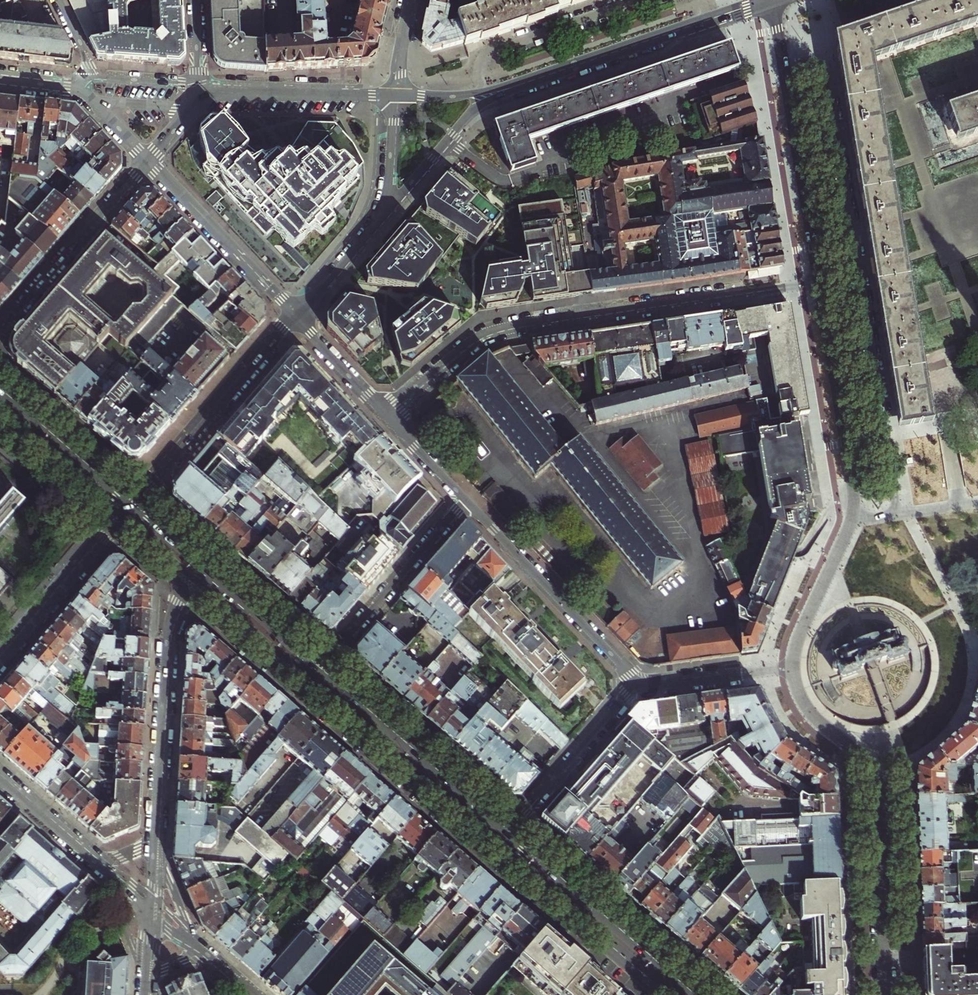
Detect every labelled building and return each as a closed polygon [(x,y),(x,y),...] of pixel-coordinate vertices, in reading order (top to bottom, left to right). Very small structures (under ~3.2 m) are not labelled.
[(67,67),(70,62),(71,49),(70,47),(62,32),(58,31),(22,27),(23,17),(28,16),(20,0),(13,0),(11,1),(0,7),(0,9),(2,13),(0,14),(0,59),(21,61),(67,67)] [(71,5),(74,13),(88,6),(85,0),(82,0),(71,5)] [(88,6),(92,13),(95,20),(99,27),(102,35),(88,41),(90,45),(108,42),(108,0),(85,0),(88,6)] [(108,42),(90,45),(94,53),(97,60),(112,61),(128,62),(140,63),(151,64),(177,65),(184,60),(183,52),(182,36),(181,11),(181,0),(155,0),(153,38),(128,36),(128,8),(134,4),(147,0),(108,0),(108,42)] [(264,44),(244,43),(243,41),(242,39),(240,38),(239,38),(238,37),(236,0),(219,0),(219,8),(210,8),(212,55),(213,58),(213,60),(214,62),(215,64),(217,65),(217,66),(219,67),(222,68),(224,69),(225,69),(234,69),(265,71),(264,44)] [(210,2),(210,8),(219,8),(219,0),(210,0),(210,2)] [(264,43),(264,44),(265,71),(284,70),(304,69),(337,67),(336,45),(327,46),(326,45),(325,45),(323,45),(323,40),(325,38),(323,0),(295,0),(297,18),(297,19),(298,20),(299,20),(302,20),(302,23),(301,23),(300,24),(300,25),(300,40),(264,43)] [(351,38),(345,45),(336,45),(337,67),(351,67),(367,66),(376,57),(387,10),(389,0),(360,0),(351,38)] [(430,6),(449,10),(452,10),(457,11),(453,1),(450,0),(431,0),(430,6)] [(464,42),(464,45),(488,37),(501,33),(512,29),(521,26),(545,17),(557,13),(557,10),(562,8),(580,2),(587,0),(507,0),(483,8),(483,6),(475,8),(476,11),(463,15),(458,17),(459,24),(464,42)] [(965,0),(965,3),(964,3),(941,11),(937,12),(936,10),(920,15),(921,18),(911,21),(896,26),(894,27),(893,25),(881,29),(878,30),(879,33),(877,33),(870,36),(869,34),(859,37),(860,39),(851,42),(850,40),(849,41),(841,43),(844,54),(845,65),(847,65),(848,69),(849,74),(847,74),(849,85),(851,85),(852,92),(852,94),(850,94),(853,111),(855,111),(856,113),(857,120),(854,120),(856,131),(859,131),(860,140),(858,141),(860,156),(863,156),(864,161),(864,165),(862,165),(863,171),(864,177),(866,176),(867,183),(868,185),(865,186),(866,188),(868,201),(870,201),(870,203),(872,211),(869,211),(870,217),(871,222),(874,222),(874,226),(875,231),(873,231),(875,246),(877,246),(878,251),(879,255),(877,256),(878,267),(881,267),(881,270),(882,274),(882,276),(880,276),(883,292),(885,291),(885,294),(886,299),(886,301),(884,302),(886,313),(888,312),(890,322),(888,322),(890,338),(892,337),(894,346),(892,347),(893,358),(896,357),(896,362),(897,365),(897,367),(895,367),(897,381),(898,383),(900,383),(900,386),(900,388),(901,392),(899,393),(899,395),(901,403),(903,403),(903,406),(904,408),(901,409),(902,411),(903,417),(905,417),(906,421),(906,424),(921,422),(920,415),(923,415),(921,405),(919,405),(916,383),(915,380),(917,380),(914,364),(913,364),(912,362),(908,335),(910,335),(907,318),(905,319),(901,292),(900,290),(902,289),(899,273),(897,273),(897,271),(897,269),(893,244),(895,244),(892,227),(890,228),(886,201),(885,198),(887,198),(884,182),(882,182),(882,180),(878,153),(880,153),(877,136),(875,136),(871,110),(870,108),(872,107),(870,91),(868,91),(867,89),(867,87),(862,55),(882,48),(883,47),(884,49),(899,44),(898,42),(901,41),(908,39),(909,41),(919,37),(918,35),(926,32),(927,35),(943,29),(942,27),(951,24),(952,26),(963,22),(962,20),(969,18),(971,17),(971,19),(977,17),(977,0),(966,0),(965,0)] [(74,13),(78,20),(92,13),(88,6),(74,13)] [(446,25),(449,10),(430,6),(424,33),(422,43),(431,52),(457,44),(464,42),(459,24),(447,27),(446,25)] [(78,20),(81,27),(95,20),(92,13),(78,20)] [(81,27),(84,34),(99,27),(95,20),(81,27)] [(99,27),(84,34),(88,41),(102,35),(99,27)] [(499,123),(494,125),(510,171),(535,163),(528,141),(738,69),(733,55),(730,45),(708,52),(696,56),(685,60),(674,64),(662,68),(650,72),(639,76),(627,80),(617,84),(609,86),(605,88),(594,91),(588,93),(582,95),(570,99),(560,102),(547,107),(536,110),(527,113),(516,117),(499,123)] [(754,125),(757,124),(755,118),(745,90),(743,84),(688,102),(690,103),(697,101),(698,104),(690,106),(703,142),(731,133),(729,145),(736,144),(737,130),(754,125)] [(0,99),(0,146),(14,147),(15,136),(19,101),(3,99),(0,99)] [(26,133),(30,102),(25,101),(19,101),(15,136),(26,138),(26,133)] [(35,103),(30,102),(26,133),(36,134),(40,103),(35,103)] [(43,103),(40,103),(36,134),(36,136),(36,139),(41,140),(45,104),(43,103)] [(48,161),(58,152),(56,149),(56,142),(47,141),(48,135),(47,130),(57,131),(60,105),(54,105),(45,104),(41,140),(39,153),(48,161)] [(57,131),(56,142),(56,149),(58,152),(60,149),(71,139),(89,122),(82,115),(75,107),(60,105),(57,131)] [(948,116),(955,135),(974,129),(977,127),(977,106),(948,116)] [(274,227),(293,248),(300,241),(314,228),(319,233),(332,221),(326,214),(333,208),(332,207),(339,201),(337,199),(344,192),(339,187),(353,173),(353,144),(335,124),(308,123),(291,149),(279,153),(270,157),(256,153),(248,147),(223,121),(211,121),(200,132),(201,139),(221,172),(220,173),(229,183),(246,201),(248,198),(252,202),(249,205),(252,208),(246,214),(265,235),(274,227)] [(76,159),(102,135),(95,128),(89,122),(71,139),(78,147),(74,149),(67,156),(60,149),(58,152),(48,161),(62,172),(76,159)] [(106,140),(102,135),(76,159),(87,169),(111,145),(106,140)] [(27,158),(29,138),(26,138),(15,136),(14,147),(13,156),(27,158)] [(590,172),(573,174),(575,188),(592,185),(604,274),(588,276),(591,295),(721,276),(739,273),(737,260),(735,248),(732,235),(716,237),(718,258),(680,264),(673,218),(683,216),(680,194),(709,190),(745,185),(769,181),(766,161),(763,148),(762,140),(757,140),(738,144),(736,144),(729,145),(696,150),(669,155),(614,166),(590,172)] [(121,156),(111,145),(87,169),(107,186),(121,169),(121,162),(121,156)] [(48,161),(39,153),(38,166),(37,179),(80,217),(88,207),(94,201),(62,172),(48,161)] [(87,169),(76,159),(62,172),(94,201),(103,191),(107,186),(87,169)] [(38,166),(12,163),(10,176),(37,179),(38,166)] [(475,247),(499,217),(487,207),(450,174),(444,181),(376,260),(365,273),(367,284),(416,292),(459,237),(475,247)] [(10,176),(8,198),(30,217),(58,242),(71,228),(80,217),(37,179),(10,176)] [(747,210),(773,205),(769,181),(745,185),(709,190),(713,215),(724,213),(747,210)] [(143,217),(162,200),(154,190),(147,191),(141,191),(135,199),(129,205),(143,217)] [(713,215),(709,190),(680,194),(683,216),(683,218),(713,215)] [(215,191),(205,201),(212,208),(221,199),(221,198),(215,191)] [(167,205),(162,200),(143,217),(155,227),(172,210),(167,205)] [(572,277),(562,203),(518,209),(526,263),(488,269),(479,304),(486,310),(541,302),(591,295),(588,276),(588,274),(572,277)] [(143,217),(129,205),(126,209),(122,214),(146,235),(152,230),(155,227),(143,217)] [(773,205),(747,210),(749,224),(750,232),(754,231),(777,228),(775,216),(773,205)] [(150,239),(158,246),(184,222),(178,216),(172,210),(155,227),(152,230),(155,234),(150,239)] [(724,213),(713,215),(715,229),(727,227),(724,213)] [(145,242),(149,237),(146,235),(122,214),(118,218),(112,226),(136,246),(142,239),(145,242)] [(683,218),(683,216),(673,218),(680,264),(718,258),(716,237),(715,229),(713,215),(683,218)] [(21,285),(40,263),(54,247),(58,242),(30,217),(15,234),(25,242),(9,260),(0,252),(0,267),(21,285)] [(182,244),(194,233),(189,228),(184,222),(158,246),(157,247),(162,251),(165,248),(171,255),(182,244)] [(744,233),(750,232),(749,224),(727,227),(715,229),(716,237),(732,235),(744,233)] [(203,266),(182,244),(171,255),(159,265),(148,256),(136,246),(112,226),(102,237),(172,296),(180,288),(166,276),(180,262),(193,275),(203,266)] [(777,228),(754,231),(756,244),(779,241),(778,234),(777,228)] [(750,232),(744,233),(747,246),(756,244),(754,231),(750,232)] [(205,245),(194,233),(182,244),(203,266),(215,255),(205,245)] [(744,233),(732,235),(735,248),(747,246),(744,233)] [(12,356),(13,359),(55,394),(79,366),(99,344),(108,333),(127,349),(128,350),(135,342),(173,297),(172,296),(102,237),(48,299),(13,339),(12,341),(11,344),(10,346),(10,348),(10,350),(10,351),(10,354),(12,356)] [(780,247),(779,241),(756,244),(758,257),(781,253),(780,247)] [(756,244),(747,246),(748,258),(758,257),(756,244)] [(747,246),(735,248),(737,260),(748,258),(747,246)] [(781,253),(758,257),(760,270),(783,266),(782,259),(781,253)] [(203,266),(193,275),(210,293),(232,273),(224,264),(215,255),(203,266)] [(758,257),(748,258),(750,271),(760,270),(758,257)] [(748,258),(737,260),(739,273),(750,271),(748,258)] [(21,285),(0,267),(0,287),(11,297),(18,289),(21,285)] [(240,281),(232,273),(210,293),(190,312),(206,325),(219,313),(230,302),(245,287),(240,281)] [(11,297),(0,287),(0,307),(1,308),(8,300),(11,297)] [(256,298),(245,287),(230,302),(259,327),(263,322),(265,319),(266,308),(256,298)] [(135,342),(145,351),(183,306),(173,297),(135,342)] [(382,347),(373,305),(344,298),(327,318),(327,330),(360,366),(382,347)] [(259,327),(230,302),(219,313),(249,338),(255,331),(259,327)] [(458,316),(423,305),(391,331),(400,365),(411,368),(437,346),(460,327),(458,316)] [(765,515),(766,521),(774,525),(745,598),(749,605),(771,614),(785,579),(793,556),(795,552),(797,547),(798,544),(808,519),(806,508),(804,508),(804,504),(803,500),(810,499),(801,446),(798,426),(796,427),(794,417),(799,416),(799,415),(807,413),(798,362),(789,307),(772,309),(745,314),(732,316),(733,319),(740,340),(742,349),(742,351),(750,350),(748,339),(766,336),(780,419),(769,421),(766,399),(754,401),(755,402),(758,416),(747,419),(750,429),(718,437),(720,458),(758,452),(768,514),(765,515)] [(249,338),(219,313),(206,325),(238,352),(245,343),(249,338)] [(724,315),(720,315),(724,345),(725,352),(742,349),(740,340),(733,319),(732,316),(732,314),(724,315)] [(690,320),(682,321),(686,344),(687,351),(724,345),(720,315),(706,318),(690,320)] [(675,322),(665,324),(669,350),(677,349),(677,345),(686,344),(682,321),(675,322)] [(669,350),(665,324),(661,324),(651,326),(657,366),(665,365),(663,352),(669,351),(669,350)] [(604,333),(590,335),(596,375),(600,402),(660,387),(657,366),(651,326),(644,327),(604,333)] [(108,333),(99,344),(118,360),(127,349),(108,333)] [(567,339),(531,344),(533,353),(533,356),(549,374),(562,372),(561,366),(579,364),(579,362),(584,362),(586,376),(596,375),(590,335),(567,339)] [(206,339),(174,376),(199,397),(216,376),(231,359),(206,339)] [(174,376),(145,351),(135,342),(128,350),(140,361),(130,373),(122,382),(132,391),(151,407),(174,426),(188,410),(199,397),(174,376)] [(531,344),(508,348),(515,355),(533,353),(531,344)] [(297,349),(290,350),(238,411),(232,418),(259,445),(269,433),(272,436),(278,429),(271,423),(276,418),(278,419),(300,401),(323,423),(320,427),(340,448),(343,445),(347,449),(339,457),(350,468),(356,462),(385,435),(360,409),(303,349),(297,349)] [(533,356),(531,354),(524,360),(526,361),(522,364),(542,388),(549,382),(550,384),(551,382),(550,381),(553,378),(549,374),(533,356)] [(568,454),(564,449),(488,355),(456,381),(537,480),(552,467),(568,454)] [(81,417),(87,422),(122,382),(130,373),(117,361),(107,373),(74,411),(81,417)] [(74,411),(107,373),(104,371),(100,370),(98,373),(98,377),(96,380),(79,366),(55,394),(65,403),(74,411)] [(600,402),(591,405),(596,425),(749,387),(747,378),(742,379),(739,368),(660,387),(600,402)] [(132,391),(122,382),(87,422),(108,440),(133,462),(145,461),(174,426),(151,407),(135,426),(116,410),(132,391)] [(758,416),(755,402),(696,417),(701,438),(713,435),(714,438),(718,437),(750,429),(747,419),(758,416)] [(232,418),(215,438),(226,447),(228,445),(246,460),(259,445),(232,418)] [(386,437),(385,435),(356,462),(366,473),(358,482),(373,499),(371,502),(371,515),(379,522),(383,517),(402,494),(422,476),(402,454),(398,450),(395,448),(393,446),(390,445),(384,439),(386,437)] [(624,437),(611,448),(645,489),(658,479),(652,472),(661,465),(638,437),(629,444),(624,437)] [(681,564),(579,438),(564,449),(568,454),(552,467),(651,589),(681,564)] [(685,446),(704,536),(729,531),(710,441),(685,446)] [(189,468),(173,487),(174,499),(191,514),(203,524),(234,488),(246,499),(258,486),(265,477),(246,460),(228,445),(226,447),(200,477),(189,468)] [(295,463),(286,454),(284,455),(294,465),(295,463)] [(326,454),(311,468),(314,472),(329,458),(326,454)] [(310,493),(278,462),(265,477),(258,486),(264,492),(266,490),(272,495),(277,490),(283,496),(296,508),(310,493)] [(495,483),(483,495),(508,522),(517,532),(530,520),(495,483)] [(382,537),(400,553),(414,537),(410,534),(416,528),(416,529),(417,527),(422,521),(423,522),(424,520),(423,519),(429,512),(430,513),(431,512),(430,511),(436,504),(437,505),(438,504),(437,503),(438,502),(437,501),(436,502),(430,497),(418,487),(419,486),(418,485),(417,486),(416,485),(415,486),(416,487),(410,494),(409,493),(408,494),(409,495),(403,502),(402,501),(401,502),(402,503),(397,509),(396,508),(395,510),(396,511),(390,517),(389,516),(386,520),(383,517),(379,522),(381,536),(382,537)] [(264,492),(258,486),(246,499),(215,535),(224,543),(233,551),(244,560),(247,563),(277,530),(287,518),(296,508),(283,496),(268,514),(262,509),(265,505),(264,499),(263,499),(267,494),(264,492)] [(215,535),(246,499),(234,488),(203,524),(211,531),(215,535)] [(296,508),(287,518),(308,536),(319,524),(330,512),(319,502),(316,499),(310,493),(296,508)] [(2,531),(6,527),(25,504),(13,494),(0,508),(0,533),(2,531)] [(346,527),(330,512),(319,524),(339,542),(349,530),(346,527)] [(479,534),(470,526),(467,526),(451,544),(426,571),(448,591),(453,585),(447,580),(458,567),(475,548),(481,554),(489,545),(483,539),(479,534)] [(283,535),(277,530),(247,563),(260,574),(268,581),(291,556),(277,544),(283,538),(281,537),(283,535)] [(348,577),(366,592),(384,572),(400,553),(382,537),(377,542),(367,534),(337,568),(343,573),(348,577)] [(718,541),(715,536),(704,541),(715,565),(727,559),(722,547),(725,545),(724,541),(720,543),(719,540),(718,541)] [(310,545),(304,540),(291,556),(268,581),(280,592),(289,599),(312,573),(305,567),(308,559),(307,549),(310,545)] [(496,553),(489,545),(481,554),(484,556),(485,558),(477,567),(495,583),(484,593),(484,592),(481,592),(476,597),(460,582),(450,593),(470,611),(492,589),(512,570),(496,553)] [(481,554),(475,548),(458,567),(467,575),(484,556),(481,554)] [(764,632),(769,620),(771,614),(749,605),(745,598),(727,559),(715,565),(734,609),(736,621),(764,632)] [(88,586),(98,595),(125,563),(122,560),(110,561),(99,573),(88,586)] [(130,567),(125,563),(98,595),(111,606),(115,610),(116,600),(116,592),(134,570),(130,567)] [(318,566),(312,573),(289,599),(296,605),(300,609),(322,584),(320,583),(320,581),(318,578),(321,574),(321,573),(323,570),(318,566)] [(0,568),(0,594),(13,579),(0,568)] [(140,575),(134,570),(116,592),(116,600),(135,591),(145,579),(140,575)] [(448,591),(426,571),(418,580),(410,589),(435,614),(446,604),(462,619),(468,613),(470,611),(450,593),(448,591)] [(333,584),(327,579),(322,584),(300,609),(306,614),(311,619),(348,577),(343,573),(333,584)] [(348,577),(311,619),(321,627),(325,630),(333,630),(359,599),(366,592),(348,577)] [(149,583),(145,579),(135,591),(116,600),(115,610),(116,610),(122,610),(122,605),(135,599),(152,600),(153,587),(149,583)] [(108,610),(111,606),(98,595),(88,586),(83,592),(78,598),(104,620),(108,614),(108,610)] [(435,614),(410,589),(401,599),(411,608),(409,610),(416,617),(418,615),(428,624),(436,615),(435,614)] [(501,599),(492,589),(470,611),(468,613),(559,710),(585,685),(566,665),(567,663),(563,660),(560,657),(559,658),(558,656),(556,658),(533,633),(535,631),(532,628),(529,625),(527,627),(507,605),(508,603),(506,600),(503,597),(501,599)] [(106,633),(109,625),(104,620),(78,598),(73,604),(68,610),(103,641),(104,639),(106,633)] [(152,610),(152,600),(135,599),(122,605),(122,610),(152,612),(152,610)] [(462,619),(446,604),(435,614),(436,615),(451,629),(462,619)] [(115,610),(111,606),(108,610),(108,614),(104,620),(109,625),(115,610)] [(103,641),(68,610),(63,616),(58,622),(77,638),(82,632),(84,633),(83,634),(83,635),(96,646),(92,650),(97,655),(103,641)] [(116,610),(115,610),(109,625),(106,633),(114,634),(113,640),(150,642),(150,639),(151,618),(152,612),(122,610),(116,610)] [(623,611),(606,627),(624,645),(640,630),(623,613),(624,612),(623,611)] [(451,629),(436,615),(428,624),(405,650),(380,678),(391,688),(403,698),(423,674),(406,659),(408,657),(413,657),(435,631),(450,644),(457,636),(451,629)] [(737,628),(741,654),(756,652),(761,639),(764,632),(736,621),(737,628)] [(48,633),(75,655),(79,651),(85,656),(94,663),(96,659),(97,655),(92,650),(77,638),(58,622),(53,628),(48,633)] [(405,650),(377,626),(366,638),(356,649),(356,657),(380,678),(405,650)] [(199,628),(188,632),(186,658),(194,659),(195,646),(195,644),(197,643),(198,643),(199,643),(200,643),(207,635),(203,631),(199,628)] [(667,637),(671,664),(731,656),(741,654),(737,628),(667,637)] [(836,672),(838,671),(836,668),(854,662),(868,657),(883,652),(901,646),(902,649),(904,648),(905,647),(905,646),(906,645),(905,643),(905,642),(904,641),(902,641),(901,641),(899,641),(898,640),(897,640),(895,634),(896,634),(895,631),(893,632),(893,633),(887,635),(882,637),(877,639),(876,638),(874,639),(875,639),(868,642),(863,643),(858,645),(853,647),(853,646),(851,647),(851,648),(845,650),(840,652),(834,654),(834,653),(832,654),(832,656),(833,656),(835,662),(834,662),(835,664),(834,665),(833,666),(832,667),(832,668),(832,669),(833,670),(834,671),(835,672),(836,672)] [(75,655),(48,633),(44,638),(38,645),(75,675),(86,684),(90,674),(92,669),(81,661),(75,655)] [(212,639),(207,635),(200,643),(199,643),(198,643),(197,643),(195,644),(195,646),(194,659),(204,660),(218,644),(212,639)] [(481,658),(457,636),(450,644),(449,645),(473,667),(481,658)] [(97,655),(96,659),(148,662),(149,656),(149,648),(150,642),(113,640),(104,639),(103,641),(97,655)] [(227,652),(218,644),(204,660),(207,670),(210,678),(213,686),(214,687),(236,661),(227,652)] [(75,675),(38,645),(34,650),(29,656),(53,677),(58,671),(70,681),(75,675)] [(883,652),(868,657),(854,662),(836,668),(838,671),(839,676),(840,680),(857,674),(857,671),(858,671),(857,670),(863,668),(864,667),(871,665),(879,663),(881,662),(882,661),(886,660),(886,661),(887,660),(888,663),(905,658),(903,654),(902,649),(901,646),(883,652)] [(75,655),(81,661),(85,656),(79,651),(75,655)] [(53,677),(29,656),(21,665),(13,674),(49,705),(63,716),(73,705),(53,689),(59,682),(53,677)] [(194,659),(186,658),(185,670),(184,684),(213,686),(210,678),(201,677),(201,669),(207,670),(204,660),(194,659)] [(148,664),(148,662),(96,659),(94,663),(92,669),(90,674),(105,675),(105,667),(108,667),(108,668),(115,669),(115,665),(121,665),(120,676),(147,677),(148,675),(148,664)] [(436,665),(437,659),(423,674),(403,698),(416,710),(427,719),(450,694),(431,677),(439,668),(436,665)] [(241,665),(236,661),(214,687),(218,700),(246,669),(241,665)] [(251,674),(246,669),(218,700),(220,706),(224,715),(225,717),(229,712),(239,701),(258,679),(251,674)] [(435,726),(441,732),(459,711),(465,704),(483,684),(469,672),(450,694),(427,719),(435,726)] [(45,710),(49,705),(13,674),(9,679),(3,686),(23,702),(28,696),(45,710)] [(86,684),(83,692),(108,693),(109,681),(117,682),(117,680),(121,680),(120,694),(122,694),(146,695),(146,693),(147,686),(147,677),(120,676),(105,675),(90,674),(86,684)] [(267,688),(258,679),(239,701),(258,717),(277,696),(267,688)] [(465,753),(475,762),(495,739),(489,734),(490,733),(484,727),(489,722),(497,717),(506,726),(510,722),(514,718),(527,703),(507,683),(496,695),(478,716),(454,743),(465,753)] [(213,686),(184,684),(184,695),(183,704),(206,705),(220,706),(218,700),(214,687),(213,686)] [(496,695),(483,684),(465,704),(472,710),(478,716),(496,695)] [(7,708),(12,712),(18,718),(29,728),(39,716),(23,702),(3,686),(0,689),(0,702),(7,708)] [(738,693),(738,692),(726,694),(730,723),(731,738),(729,739),(760,768),(765,763),(769,759),(786,742),(773,716),(765,700),(764,699),(760,689),(748,691),(743,692),(738,693)] [(109,707),(96,706),(96,710),(145,713),(146,704),(146,695),(122,694),(121,708),(117,707),(117,706),(109,705),(109,707)] [(730,723),(726,694),(715,696),(701,698),(708,750),(726,741),(724,724),(730,723)] [(282,700),(277,696),(258,717),(258,718),(268,727),(287,705),(282,700)] [(708,750),(701,698),(676,701),(680,728),(668,730),(668,735),(659,745),(681,764),(708,750)] [(633,711),(628,718),(659,745),(668,735),(668,730),(680,728),(676,701),(667,702),(638,706),(633,711)] [(527,703),(514,718),(533,737),(537,733),(547,722),(527,703)] [(206,705),(183,704),(183,712),(182,719),(226,721),(225,717),(224,715),(210,714),(205,715),(206,705)] [(972,704),(969,717),(966,726),(977,730),(977,705),(972,704)] [(45,710),(41,714),(52,723),(51,724),(61,732),(56,738),(58,739),(56,741),(64,748),(79,730),(63,716),(49,705),(45,710)] [(289,707),(287,705),(268,727),(258,718),(248,729),(235,745),(236,749),(242,764),(246,776),(280,737),(273,731),(292,709),(289,707)] [(295,712),(292,709),(273,731),(280,737),(299,715),(295,712)] [(96,710),(95,710),(95,717),(110,718),(109,725),(144,727),(145,719),(145,713),(96,710)] [(478,716),(472,710),(470,710),(469,711),(467,712),(467,713),(467,716),(466,717),(459,711),(441,732),(448,738),(454,743),(478,716)] [(18,718),(12,712),(9,715),(11,717),(6,723),(0,718),(0,738),(10,727),(18,718)] [(229,712),(225,717),(234,742),(235,745),(248,729),(229,712)] [(310,725),(299,715),(280,737),(246,776),(237,787),(225,801),(234,809),(275,762),(276,758),(275,756),(283,747),(286,749),(285,751),(287,753),(289,751),(298,759),(320,734),(310,725)] [(659,745),(628,718),(621,726),(614,733),(620,738),(639,754),(662,774),(681,791),(702,808),(715,793),(697,778),(695,776),(694,776),(681,764),(659,745)] [(229,729),(226,721),(182,719),(182,726),(181,732),(212,734),(212,726),(215,728),(229,729)] [(495,739),(475,762),(486,771),(495,780),(515,758),(509,753),(511,751),(505,746),(510,741),(503,734),(512,723),(510,722),(506,726),(495,739)] [(568,741),(547,722),(537,733),(558,752),(568,741)] [(109,725),(100,724),(99,746),(108,747),(143,749),(144,736),(144,727),(109,725)] [(966,726),(961,730),(943,746),(936,752),(949,767),(954,766),(968,766),(977,765),(977,730),(966,726)] [(10,727),(0,738),(0,752),(5,756),(21,737),(10,727)] [(39,737),(29,729),(21,737),(5,756),(19,769),(35,782),(58,755),(49,747),(51,744),(51,740),(46,736),(43,733),(39,737)] [(64,748),(63,749),(76,759),(47,793),(51,796),(56,801),(75,778),(82,771),(91,761),(85,745),(79,730),(64,748)] [(211,740),(212,734),(181,732),(181,739),(180,745),(203,747),(236,749),(235,745),(234,742),(211,740)] [(271,841),(345,755),(331,743),(320,734),(298,759),(294,764),(300,770),(301,775),(302,776),(299,779),(305,784),(262,833),(271,841)] [(565,839),(639,754),(620,738),(606,753),(601,749),(584,768),(586,777),(580,784),(577,787),(569,785),(546,812),(541,819),(565,839)] [(695,776),(697,778),(703,772),(701,771),(703,769),(704,771),(709,767),(707,765),(709,763),(710,765),(714,761),(713,759),(743,791),(754,793),(754,796),(760,797),(761,794),(764,795),(763,797),(770,798),(770,796),(773,796),(773,799),(779,800),(779,798),(795,800),(796,821),(837,819),(837,815),(836,802),(836,799),(807,800),(793,791),(775,779),(760,768),(729,739),(726,741),(708,750),(681,764),(694,776),(695,776)] [(788,769),(800,751),(793,746),(786,742),(769,759),(771,760),(771,762),(769,765),(765,763),(760,768),(775,779),(780,773),(782,769),(784,767),(788,769)] [(143,749),(108,747),(108,751),(109,752),(110,752),(110,755),(98,754),(98,746),(85,745),(91,761),(142,764),(142,757),(143,749)] [(202,754),(203,747),(180,745),(180,754),(179,760),(215,763),(216,755),(202,754)] [(63,749),(58,755),(35,782),(41,787),(47,793),(76,759),(63,749)] [(513,795),(521,795),(548,763),(546,761),(538,770),(532,765),(530,767),(527,765),(533,758),(522,749),(515,758),(495,780),(506,789),(513,795)] [(808,756),(800,751),(788,769),(784,767),(782,769),(786,771),(783,776),(780,773),(775,779),(793,791),(814,760),(808,756)] [(922,763),(915,770),(916,796),(955,795),(954,766),(949,767),(936,752),(922,763)] [(662,774),(639,754),(565,839),(567,841),(583,855),(588,859),(642,797),(662,774)] [(351,761),(345,755),(271,841),(288,856),(295,862),(321,833),(348,803),(370,777),(364,772),(351,761)] [(246,776),(242,764),(215,763),(179,760),(179,774),(178,784),(211,786),(211,779),(208,776),(206,775),(206,770),(209,770),(209,773),(231,774),(230,787),(237,787),(246,776)] [(822,765),(814,760),(793,791),(807,800),(836,799),(836,774),(831,772),(822,765)] [(142,764),(91,761),(82,771),(86,774),(93,781),(99,781),(141,784),(141,772),(142,764)] [(968,766),(969,773),(972,773),(972,785),(970,785),(970,794),(977,794),(977,765),(968,766)] [(93,781),(86,774),(80,782),(75,778),(56,801),(61,805),(67,811),(93,781)] [(669,821),(689,797),(681,791),(662,774),(642,797),(669,821)] [(377,783),(370,777),(348,803),(352,807),(354,805),(358,809),(363,804),(366,807),(382,788),(377,783)] [(99,781),(93,781),(67,811),(71,814),(78,820),(103,792),(99,781)] [(108,804),(109,808),(90,830),(96,836),(104,842),(118,836),(138,828),(139,812),(141,784),(99,781),(103,792),(106,798),(108,804)] [(211,786),(178,784),(177,796),(176,806),(212,808),(213,797),(210,797),(211,786)] [(388,793),(382,788),(366,807),(374,814),(366,823),(358,816),(336,841),(349,852),(350,851),(368,830),(377,820),(395,799),(388,793)] [(90,830),(109,808),(108,804),(104,809),(99,805),(106,798),(103,792),(78,820),(84,825),(90,830)] [(966,794),(955,795),(916,796),(917,812),(917,825),(947,824),(953,823),(952,812),(950,809),(945,809),(945,799),(948,802),(966,801),(966,794)] [(656,835),(669,821),(642,797),(588,859),(602,872),(615,883),(656,835)] [(395,799),(377,820),(397,837),(415,817),(406,808),(398,802),(395,799)] [(11,812),(0,802),(0,826),(11,812)] [(354,805),(352,807),(348,803),(321,833),(322,838),(329,844),(334,844),(336,841),(358,816),(362,812),(358,809),(354,805)] [(212,808),(176,806),(175,827),(173,860),(173,861),(194,862),(195,843),(199,844),(203,848),(211,848),(216,844),(216,836),(214,835),(215,831),(216,829),(217,823),(215,821),(215,820),(215,815),(216,809),(212,808)] [(221,817),(215,815),(215,820),(229,825),(233,831),(236,833),(247,820),(235,810),(220,809),(221,817)] [(716,821),(702,809),(666,851),(628,895),(636,901),(642,906),(674,869),(696,844),(698,842),(716,821)] [(397,837),(396,839),(418,858),(437,835),(428,827),(415,817),(397,837)] [(55,850),(55,851),(32,832),(33,830),(20,818),(0,842),(2,843),(0,845),(0,901),(24,922),(30,922),(32,924),(35,921),(38,925),(15,952),(0,936),(0,973),(5,977),(8,977),(22,977),(75,917),(77,918),(101,890),(88,878),(87,879),(65,860),(65,859),(60,855),(55,850)] [(716,821),(698,842),(696,844),(703,850),(706,846),(717,856),(712,862),(718,868),(734,849),(722,825),(718,818),(716,821)] [(837,824),(837,819),(796,821),(722,825),(734,849),(812,845),(838,844),(838,834),(837,824)] [(262,833),(247,820),(236,833),(235,834),(262,859),(251,871),(265,884),(288,856),(271,841),(262,833)] [(968,851),(968,844),(953,845),(953,849),(948,849),(947,824),(917,825),(918,841),(919,853),(960,851),(968,851)] [(368,830),(350,851),(370,868),(388,848),(368,830)] [(436,876),(457,852),(448,845),(437,835),(418,858),(414,862),(419,866),(418,868),(418,870),(421,873),(423,873),(427,868),(436,876)] [(660,839),(656,835),(615,883),(623,890),(628,895),(666,851),(657,843),(660,839)] [(812,845),(813,883),(840,882),(839,863),(838,844),(812,845)] [(745,870),(753,887),(778,885),(779,897),(784,897),(783,885),(794,885),(813,883),(812,845),(734,849),(745,870)] [(960,859),(960,851),(919,853),(919,863),(920,871),(949,870),(949,859),(958,859),(958,860),(960,859)] [(457,894),(478,871),(469,863),(457,852),(436,876),(442,881),(439,884),(440,888),(442,890),(446,889),(449,886),(457,894)] [(219,880),(215,870),(212,869),(206,872),(205,869),(212,866),(212,863),(194,862),(173,861),(179,874),(187,893),(219,880)] [(311,875),(302,868),(298,873),(307,880),(311,875)] [(321,884),(332,894),(341,901),(354,886),(335,869),(321,884)] [(676,870),(674,869),(642,906),(650,914),(654,917),(687,879),(679,872),(678,873),(675,871),(676,870)] [(920,888),(959,887),(959,881),(958,869),(949,870),(920,871),(920,874),(920,884),(920,888)] [(745,870),(721,897),(740,914),(741,912),(757,894),(753,887),(745,870)] [(478,914),(499,889),(489,881),(478,871),(457,894),(452,900),(457,905),(451,912),(456,917),(458,914),(462,914),(469,906),(478,914)] [(666,928),(693,897),(684,890),(686,888),(688,890),(695,882),(692,879),(696,874),(696,872),(694,871),(687,879),(654,917),(663,924),(666,928)] [(246,904),(240,890),(238,889),(229,892),(223,878),(219,880),(187,893),(192,905),(197,916),(224,904),(238,898),(246,904)] [(977,903),(977,880),(959,881),(959,887),(960,904),(977,903)] [(820,987),(820,994),(846,994),(846,992),(844,949),(842,910),(840,882),(813,883),(794,885),(795,900),(801,900),(801,920),(812,919),(814,973),(806,974),(806,972),(804,972),(805,988),(820,987)] [(355,886),(354,886),(341,901),(344,904),(363,921),(374,909),(377,905),(355,886)] [(718,900),(702,886),(693,897),(666,928),(677,937),(683,942),(701,920),(718,900)] [(921,896),(921,906),(960,904),(959,887),(920,888),(921,896)] [(478,914),(473,920),(482,928),(440,977),(431,968),(425,975),(447,993),(455,983),(497,935),(521,908),(510,899),(499,889),(478,914)] [(332,894),(285,948),(259,978),(260,978),(267,984),(266,985),(272,990),(274,992),(277,994),(295,994),(350,931),(342,925),(342,924),(343,924),(343,923),(344,923),(345,922),(345,921),(346,920),(346,919),(345,919),(345,918),(345,917),(344,917),(344,916),(343,916),(342,916),(341,916),(340,916),(339,916),(338,917),(338,918),(337,918),(337,919),(337,920),(333,917),(344,904),(341,901),(332,894)] [(771,924),(757,894),(741,912),(764,932),(771,924)] [(427,928),(447,905),(439,898),(433,905),(431,903),(417,919),(427,928)] [(404,914),(409,907),(404,903),(399,909),(404,914)] [(921,916),(922,921),(952,919),(952,912),(966,912),(966,911),(977,910),(977,903),(960,904),(921,906),(921,916)] [(238,914),(240,912),(235,911),(229,914),(224,904),(197,916),(199,921),(201,926),(205,930),(216,940),(238,914)] [(257,921),(266,911),(261,907),(257,911),(257,910),(249,919),(250,919),(248,922),(238,914),(216,940),(221,944),(230,952),(257,921)] [(522,956),(545,929),(534,920),(521,908),(497,935),(522,956)] [(381,936),(403,956),(414,944),(374,909),(363,921),(364,921),(381,936)] [(967,919),(952,919),(922,921),(922,931),(922,936),(953,934),(953,927),(967,926),(967,919)] [(720,936),(701,920),(683,942),(694,952),(702,958),(720,936)] [(265,928),(257,921),(230,952),(236,958),(242,963),(268,933),(276,924),(272,921),(265,928)] [(374,944),(381,936),(364,921),(301,994),(379,994),(385,988),(393,994),(433,994),(374,944)] [(472,924),(470,922),(462,932),(464,933),(472,924)] [(781,943),(771,924),(764,932),(747,952),(724,978),(734,987),(739,991),(770,956),(781,943)] [(545,929),(522,956),(512,967),(544,994),(562,994),(587,966),(557,940),(545,929)] [(268,933),(242,963),(248,968),(259,978),(285,948),(268,933)] [(729,938),(723,933),(720,936),(702,958),(715,970),(724,978),(747,952),(736,942),(736,941),(733,938),(729,938)] [(922,936),(923,944),(923,951),(953,949),(953,942),(967,941),(967,936),(967,934),(953,934),(922,936)] [(967,936),(967,941),(967,949),(977,948),(977,936),(967,936)] [(416,941),(414,944),(403,956),(425,975),(431,968),(442,954),(437,949),(432,955),(416,941)] [(801,942),(797,943),(791,949),(794,951),(801,942)] [(974,964),(959,964),(959,958),(964,958),(963,949),(953,949),(923,951),(924,974),(925,994),(977,994),(977,965),(974,964)] [(130,957),(110,959),(104,955),(98,961),(104,966),(87,968),(85,994),(128,994),(130,957)] [(770,956),(739,991),(744,994),(756,994),(772,976),(781,966),(770,956)] [(587,966),(562,994),(618,994),(619,994),(605,981),(587,966)] [(796,968),(791,974),(791,984),(792,994),(820,994),(820,987),(805,988),(804,972),(804,967),(796,968)] [(165,989),(168,994),(206,994),(202,986),(204,985),(199,975),(193,977),(193,976),(189,978),(189,977),(175,983),(175,984),(171,986),(165,989)] [(772,976),(756,994),(772,994),(782,984),(772,976)] [(782,984),(772,994),(792,994),(791,984),(785,984),(784,982),(782,984)] [(447,993),(449,994),(469,994),(455,983),(447,993)]
